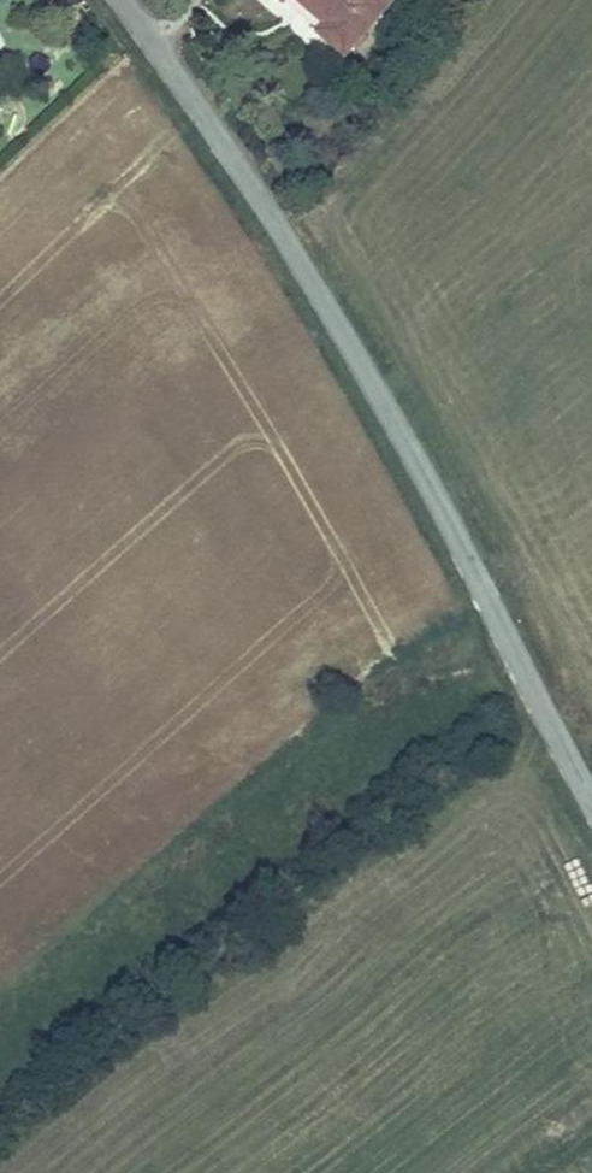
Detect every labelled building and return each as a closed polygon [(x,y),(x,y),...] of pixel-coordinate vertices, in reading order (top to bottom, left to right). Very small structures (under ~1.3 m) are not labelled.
[(340,53),(386,2),(384,0),(314,0),(329,13),(313,30),(340,53)]
